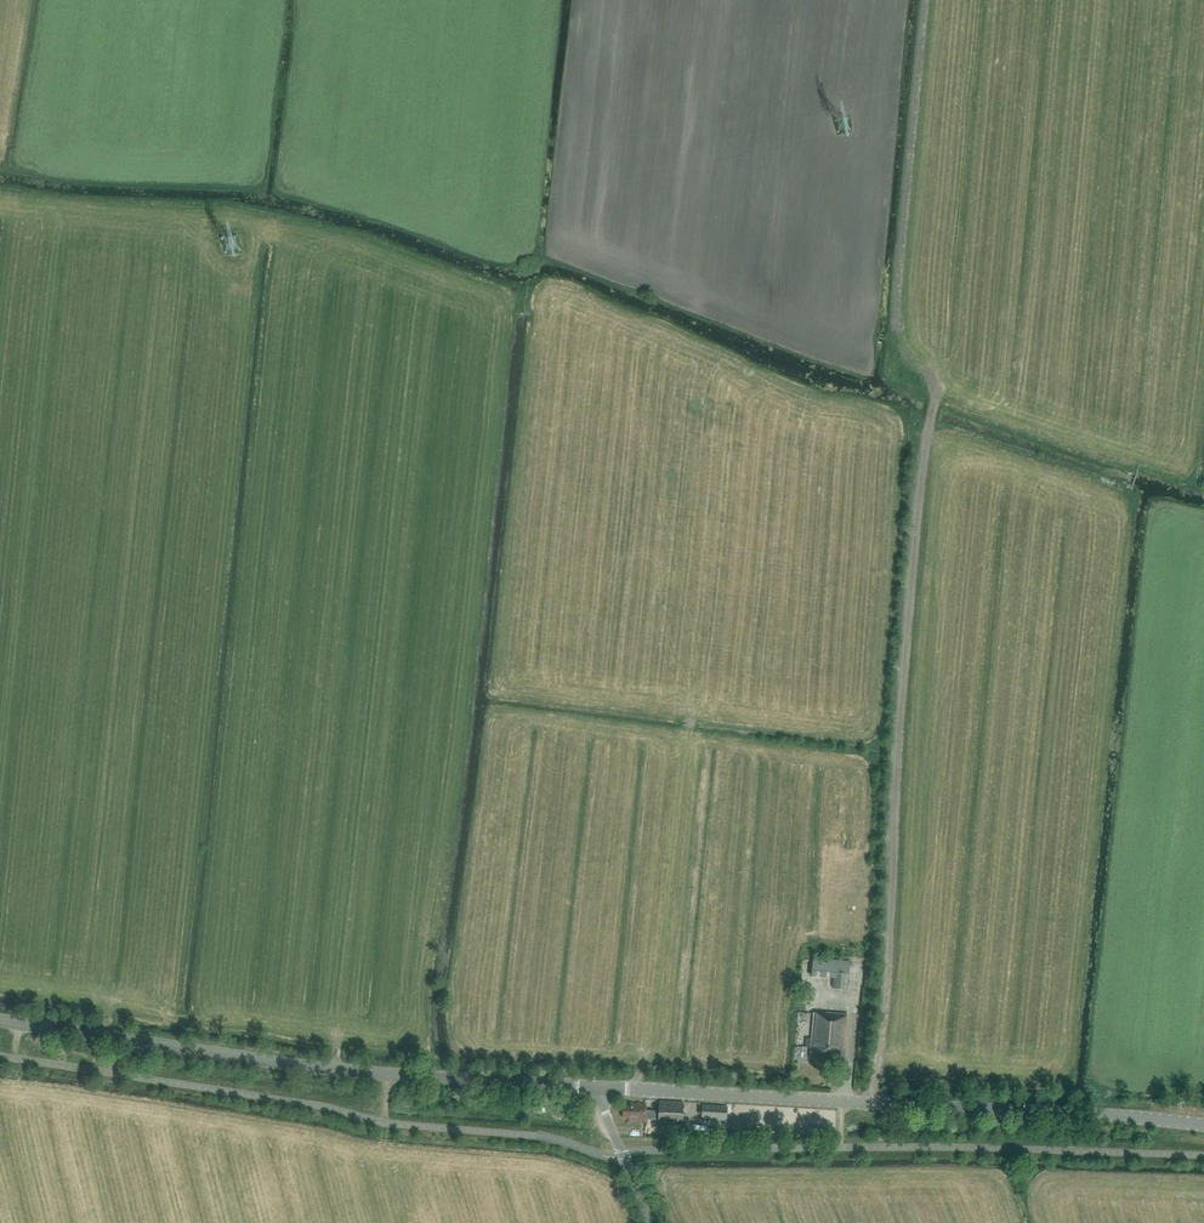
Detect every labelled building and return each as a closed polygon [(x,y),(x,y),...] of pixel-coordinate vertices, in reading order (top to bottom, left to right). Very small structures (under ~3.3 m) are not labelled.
[(850,962),(812,959),(811,976),(833,978),(832,988),(848,990),(850,962)] [(809,1058),(843,1061),(847,1015),(825,1013),(825,1014),(814,1013),(811,1039),(806,1039),(805,1047),(810,1048),(809,1058)] [(622,1105),(621,1117),(627,1118),(627,1121),(644,1122),(645,1120),(657,1120),(656,1126),(681,1127),(682,1103),(658,1101),(657,1111),(644,1111),(645,1105),(628,1104),(628,1106),(622,1105)] [(727,1107),(702,1106),(701,1119),(726,1120),(727,1107)]
